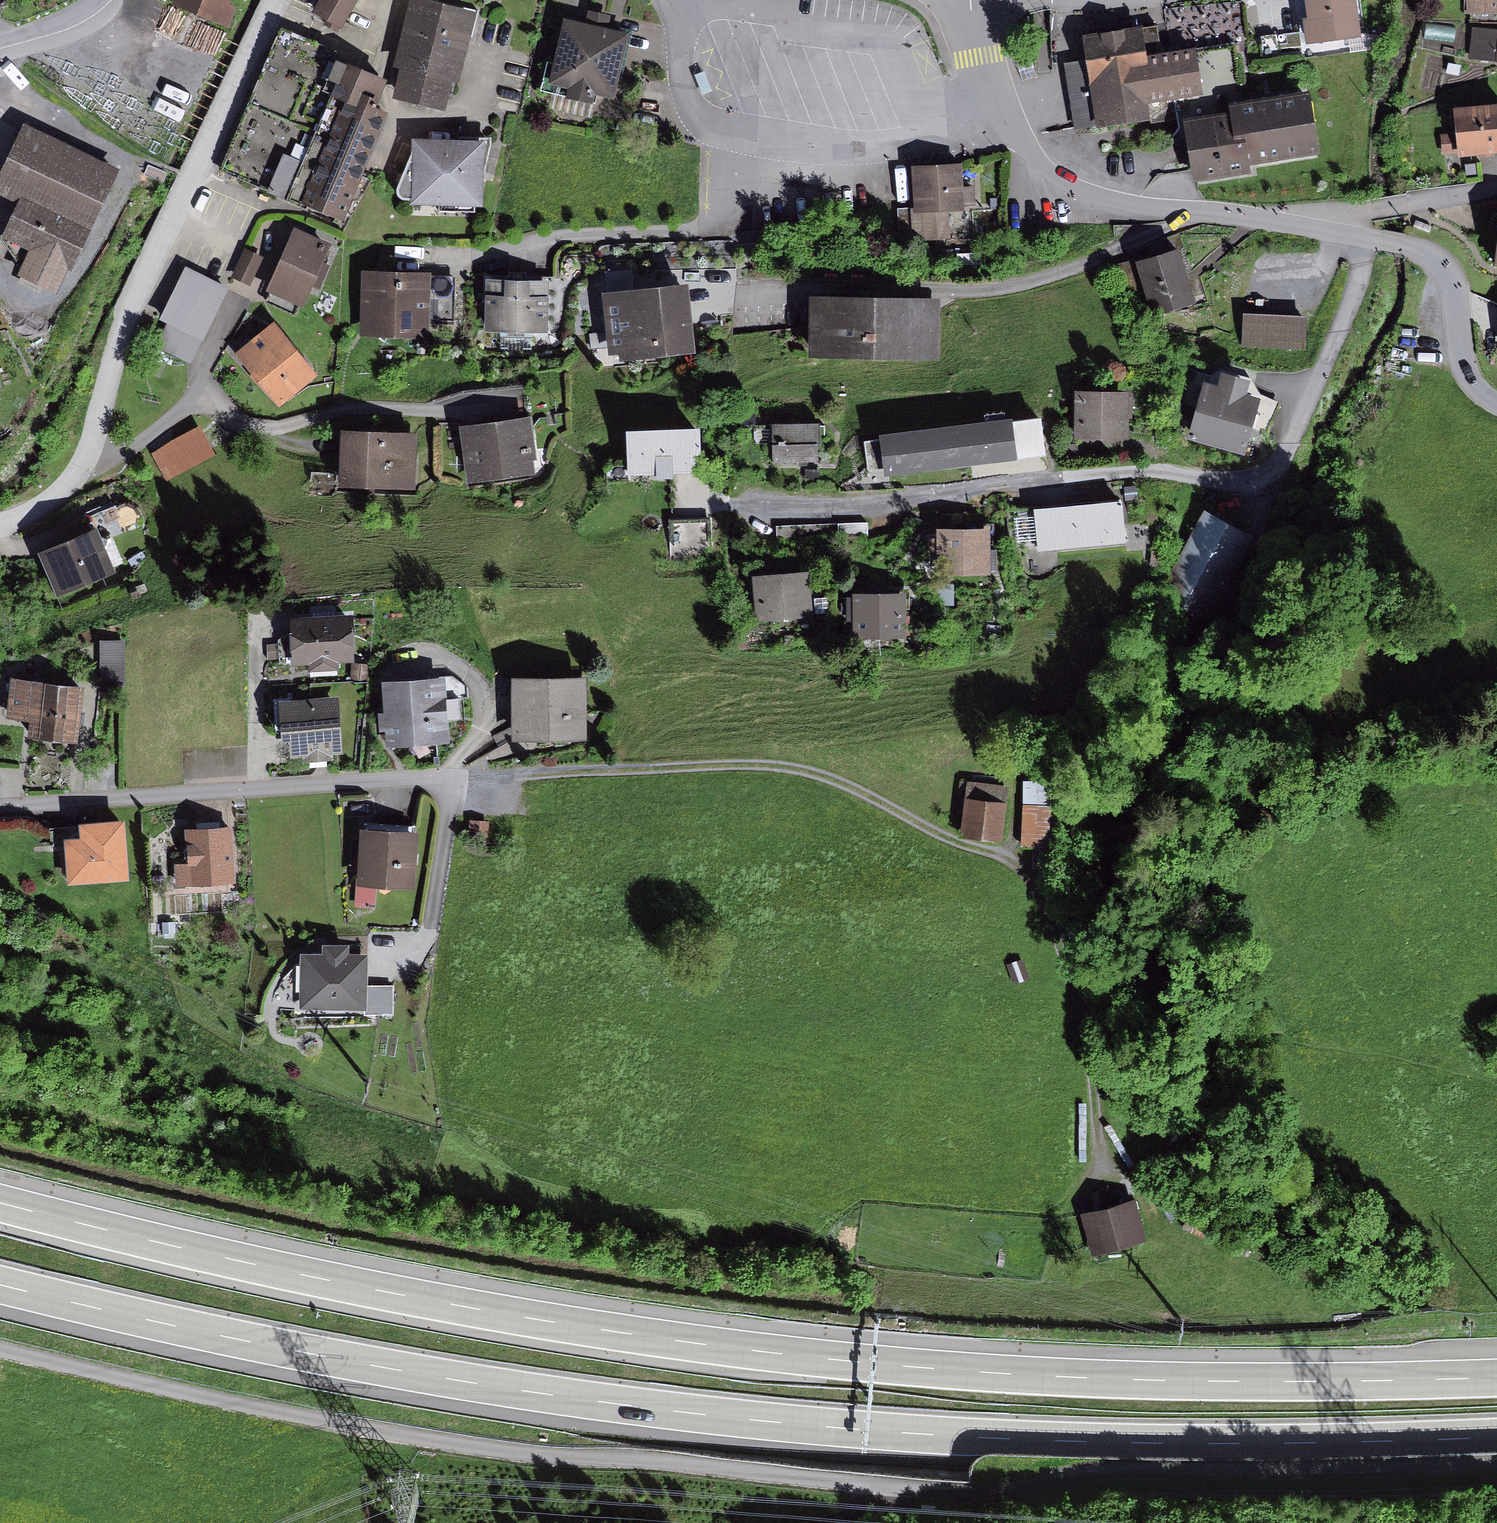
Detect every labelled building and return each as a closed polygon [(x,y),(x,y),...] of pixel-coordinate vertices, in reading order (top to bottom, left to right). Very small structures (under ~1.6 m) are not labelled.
[(176,6),(229,27),(239,0),(179,0),(176,6)] [(314,9),(341,24),(355,0),(319,0),(314,9)] [(448,0),(413,0),(396,61),(402,63),(395,91),(448,106),(457,73),(464,75),(483,10),(448,0)] [(1179,3),(1182,27),(1205,24),(1202,0),(1179,3)] [(1216,24),(1240,20),(1238,0),(1213,0),(1216,24)] [(1312,15),(1303,16),(1306,40),(1359,33),(1354,0),(1310,0),(1312,15)] [(591,24),(569,18),(551,84),(571,89),(568,98),(597,106),(602,90),(618,95),(635,34),(612,28),(615,17),(594,11),(591,24)] [(1472,28),(1470,59),(1496,61),(1496,31),(1472,28)] [(1093,64),(1067,67),(1076,134),(1175,121),(1173,101),(1209,97),(1203,51),(1164,56),(1160,29),(1090,38),(1093,64)] [(390,81),(348,61),(333,93),(355,103),(308,205),(349,224),(399,116),(379,106),(390,81)] [(1234,116),(1189,123),(1197,177),(1249,169),(1248,160),(1319,149),(1310,90),(1232,102),(1234,116)] [(1460,113),(1462,131),(1442,133),(1444,155),(1496,151),(1496,111),(1460,113)] [(128,172),(29,128),(2,191),(26,202),(9,240),(34,251),(20,282),(59,299),(71,270),(82,275),(128,172)] [(487,140),(417,139),(417,160),(400,194),(420,204),(486,205),(487,140)] [(292,191),(303,152),(286,147),(275,187),(292,191)] [(966,164),(914,164),(915,233),(967,233),(966,164)] [(341,244),(301,224),(271,286),(312,305),(341,244)] [(264,262),(247,253),(235,276),(252,284),(264,262)] [(1184,253),(1139,263),(1151,315),(1195,304),(1184,253)] [(234,289),(190,269),(166,323),(209,343),(234,289)] [(431,274),(363,271),(361,334),(428,337),(431,274)] [(551,280),(487,279),(486,334),(551,335),(551,280)] [(688,285),(603,295),(611,363),(696,353),(688,285)] [(947,301),(819,294),(815,357),(943,365),(947,301)] [(1311,315),(1247,307),(1242,340),(1307,348),(1311,315)] [(282,326),(241,355),(277,407),(318,378),(282,326)] [(1228,389),(1208,383),(1190,444),(1250,462),(1269,401),(1253,396),(1258,381),(1233,374),(1228,389)] [(1135,390),(1079,387),(1077,432),(1132,435),(1135,390)] [(1006,414),(872,438),(879,481),(1014,456),(1006,414)] [(530,418),(462,425),(468,485),(536,478),(530,418)] [(822,424),(777,423),(776,462),(821,464),(822,424)] [(421,431),(350,425),(345,479),(416,485),(421,431)] [(715,427),(635,430),(636,476),(716,473),(715,427)] [(201,429),(151,453),(165,480),(214,456),(201,429)] [(1127,499),(1034,506),(1038,552),(1130,545),(1127,499)] [(1258,534),(1208,504),(1159,587),(1210,617),(1258,534)] [(675,520),(677,554),(714,552),(712,518),(675,520)] [(995,529),(941,525),(937,577),(991,581),(995,529)] [(100,528),(43,550),(60,591),(116,569),(100,528)] [(811,572),(756,573),(757,622),(812,621),(811,572)] [(908,595),(858,592),(855,636),(905,639),(908,595)] [(356,616),(300,618),(302,667),(357,665),(356,616)] [(130,680),(131,635),(105,634),(105,679),(130,680)] [(451,678),(392,681),(395,747),(454,744),(451,678)] [(591,679),(520,678),(519,739),(590,740),(591,679)] [(87,688),(19,679),(14,716),(34,719),(31,735),(80,741),(87,688)] [(344,700),(288,702),(290,754),(346,752),(344,700)] [(1014,790),(971,783),(964,831),(1007,838),(1014,790)] [(1054,805),(1026,803),(1023,843),(1052,845),(1054,805)] [(489,820),(470,818),(469,831),(488,833),(489,820)] [(123,819),(64,822),(67,878),(126,875),(123,819)] [(233,828),(186,831),(188,864),(174,865),(176,888),(237,884),(233,828)] [(419,831),(364,829),(361,906),(376,906),(377,888),(417,889),(419,831)] [(330,956),(304,955),(301,1014),(390,1018),(391,989),(367,988),(368,959),(352,958),(352,944),(330,943),(330,956)] [(1022,963),(1006,967),(1011,987),(1027,982),(1022,963)] [(1138,1205),(1083,1214),(1090,1255),(1145,1246),(1138,1205)]
